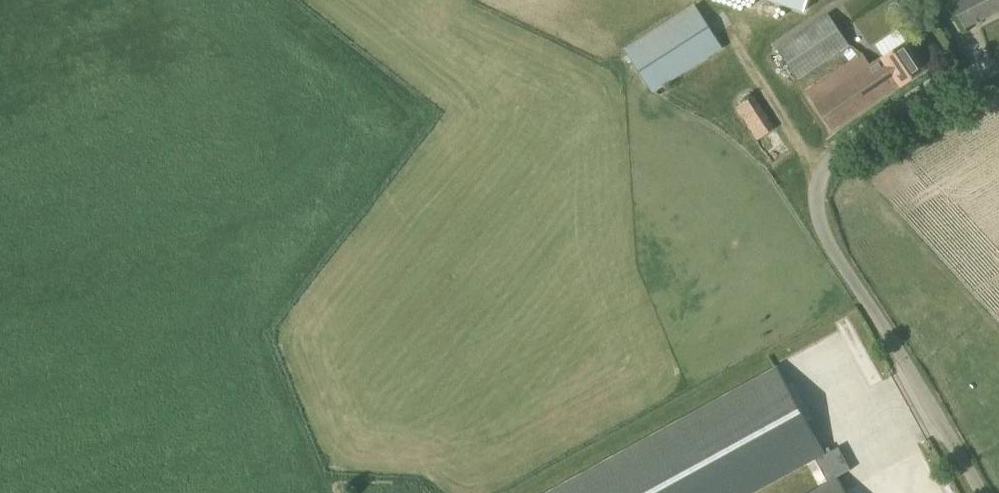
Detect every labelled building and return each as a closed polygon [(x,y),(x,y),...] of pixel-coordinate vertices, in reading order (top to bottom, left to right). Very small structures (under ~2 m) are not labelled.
[(803,12),(807,0),(767,0),(803,12)] [(952,2),(965,28),(998,11),(998,0),(951,0),(952,2)] [(653,94),(723,49),(695,5),(625,50),(653,94)] [(826,13),(774,49),(795,80),(816,65),(822,74),(853,53),(826,13)] [(901,85),(918,74),(925,69),(907,42),(900,48),(897,44),(868,64),(860,52),(806,91),(832,130),(900,84),(901,85)] [(758,140),(775,129),(753,96),(736,107),(758,140)] [(774,368),(545,492),(749,492),(811,459),(824,485),(809,492),(842,492),(835,479),(848,472),(834,446),(821,454),(816,445),(801,418),(774,368)]
